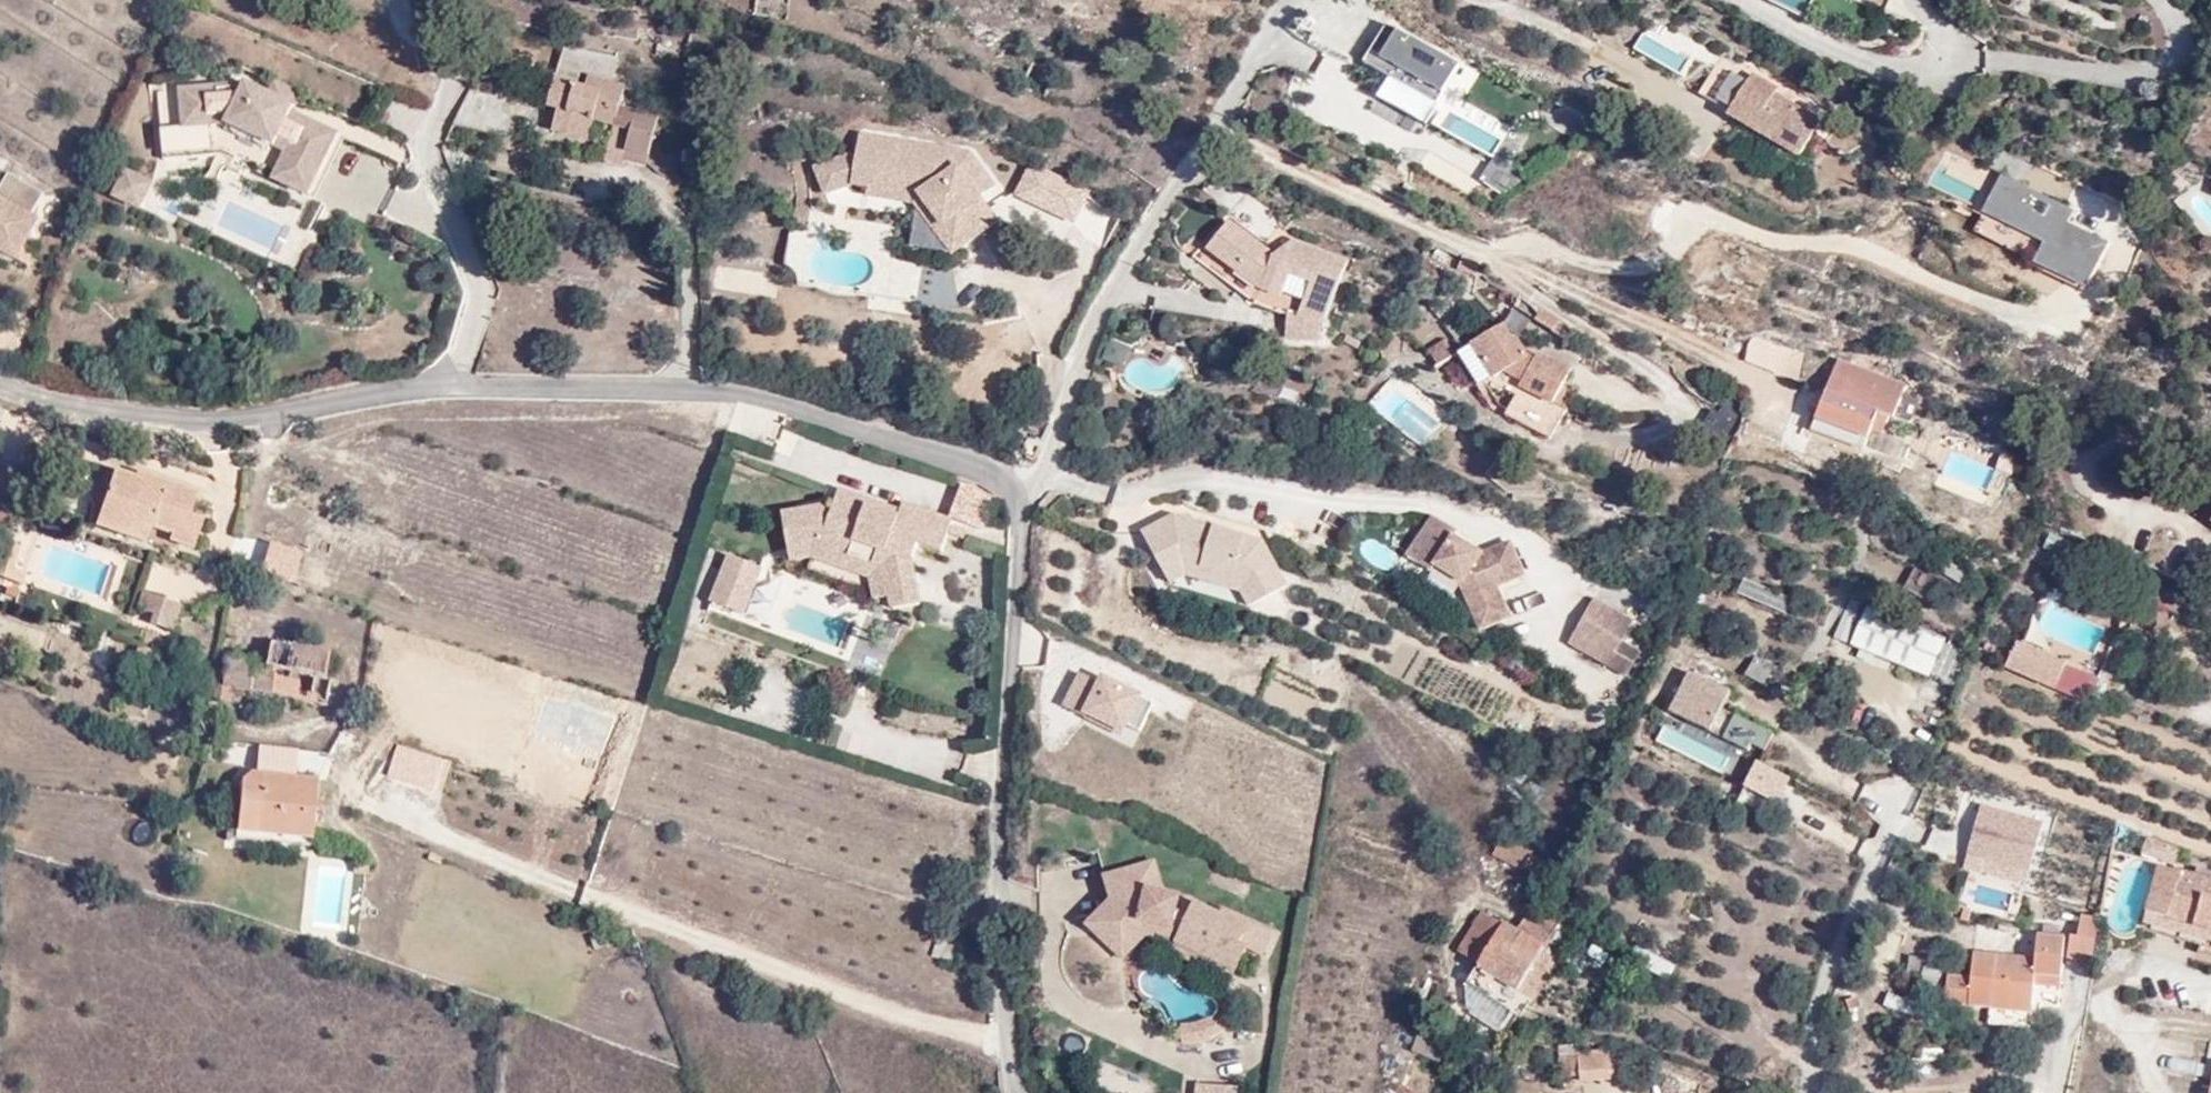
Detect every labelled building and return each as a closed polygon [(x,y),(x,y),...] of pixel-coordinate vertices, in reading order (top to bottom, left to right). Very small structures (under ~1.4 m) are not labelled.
[(1461,64),(1389,24),(1365,64),(1387,76),(1376,96),(1429,126),(1461,64)] [(1676,75),(1689,57),(1646,28),(1633,46),(1676,75)] [(563,45),(551,101),(549,108),(559,110),(553,131),(590,140),(594,122),(614,126),(606,160),(625,165),(626,160),(648,165),(660,111),(638,106),(637,109),(621,106),(626,84),(614,82),(619,58),(563,45)] [(1757,67),(1749,76),(1720,59),(1701,90),(1731,110),(1728,115),(1798,157),(1821,120),(1819,119),(1820,118),(1757,67)] [(270,91),(294,101),(299,90),(274,80),(270,91)] [(463,82),(455,114),(521,136),(501,91),(463,82)] [(161,92),(165,153),(223,146),(278,170),(275,178),(309,193),(336,131),(291,112),(294,104),(248,84),(161,92)] [(970,149),(872,134),(860,132),(858,148),(814,167),(824,195),(852,187),(869,189),(868,198),(915,204),(953,256),(1001,222),(982,195),(996,185),(970,149)] [(2022,182),(2030,165),(1999,150),(1991,167),(2022,182)] [(1935,172),(1930,187),(1973,202),(1978,187),(1935,172)] [(2074,209),(2001,174),(1983,211),(2043,241),(2033,261),(2087,289),(2109,241),(2067,222),(2074,209)] [(18,261),(41,219),(33,214),(43,195),(9,176),(0,193),(0,251),(18,261)] [(1223,230),(1204,218),(1198,229),(1214,242),(1223,230)] [(1214,242),(1207,251),(1257,289),(1282,299),(1284,294),(1304,302),(1299,315),(1323,324),(1347,261),(1292,240),(1270,265),(1267,251),(1231,221),(1223,230),(1214,242)] [(1521,424),(1554,440),(1571,407),(1559,398),(1578,366),(1551,349),(1546,352),(1528,329),(1517,335),(1512,326),(1461,353),(1484,395),(1497,391),(1521,424)] [(1843,360),(1839,359),(1809,437),(1862,456),(1879,411),(1895,417),(1907,384),(1913,387),(1928,363),(1857,330),(1843,360)] [(1446,340),(1432,349),(1430,350),(1440,365),(1455,354),(1446,340)] [(656,405),(644,404),(641,427),(652,428),(656,405)] [(141,477),(119,470),(105,513),(156,529),(175,536),(172,544),(199,553),(212,521),(194,515),(202,492),(143,472),(141,477)] [(2210,514),(2210,493),(2200,503),(2210,514)] [(833,507),(847,512),(850,501),(837,496),(833,507)] [(819,512),(778,520),(784,555),(810,550),(878,575),(883,605),(886,605),(888,617),(915,613),(908,568),(914,551),(921,553),(932,523),(900,511),(897,519),(850,501),(847,512),(833,507),(829,516),(819,512)] [(1175,511),(1143,529),(1172,584),(1188,576),(1242,592),(1251,610),(1292,589),(1264,538),(1175,511)] [(156,529),(105,513),(102,528),(148,545),(156,529)] [(1431,514),(1409,551),(1407,557),(1431,572),(1435,567),(1461,583),(1481,631),(1513,618),(1499,587),(1526,575),(1511,540),(1483,552),(1450,532),(1453,527),(1431,514)] [(949,529),(932,523),(921,553),(938,559),(949,529)] [(16,568),(24,544),(5,538),(0,554),(0,580),(11,583),(16,568)] [(784,555),(787,567),(808,563),(867,584),(871,608),(883,605),(878,575),(810,550),(784,555)] [(709,604),(740,616),(757,569),(726,558),(709,604)] [(1863,612),(1884,571),(1857,560),(1835,601),(1863,612)] [(1793,597),(1747,578),(1743,577),(1737,593),(1786,614),(1793,597)] [(1945,637),(1944,636),(1959,604),(1897,578),(1882,611),(1867,605),(1850,645),(1929,678),(1945,637)] [(186,604),(147,590),(139,611),(156,618),(154,625),(176,631),(186,604)] [(1638,649),(1585,620),(1583,620),(1569,645),(1624,675),(1638,649)] [(328,681),(333,658),(305,652),(275,646),(272,659),(269,668),(326,681),(328,681)] [(234,660),(233,675),(145,647),(138,670),(215,695),(213,704),(230,707),(232,694),(275,698),(292,701),(331,710),(336,684),(328,681),(326,681),(269,668),(262,666),(234,660)] [(306,647),(305,652),(333,658),(334,652),(306,647)] [(269,668),(272,659),(265,658),(262,666),(269,668)] [(1726,683),(1729,669),(1697,660),(1693,674),(1726,683)] [(1099,678),(1079,669),(1062,705),(1125,737),(1144,692),(1102,673),(1099,678)] [(1731,692),(1687,671),(1667,712),(1722,739),(1734,714),(1723,709),(1731,692)] [(1734,717),(1726,737),(1766,753),(1774,732),(1734,717)] [(388,776),(442,792),(451,761),(397,745),(388,776)] [(1776,812),(1792,777),(1757,761),(1741,796),(1776,812)] [(270,784),(270,830),(307,838),(322,836),(322,812),(321,792),(295,793),(295,784),(270,784)] [(295,793),(321,792),(323,786),(295,784),(295,793)] [(2042,818),(1981,803),(1968,852),(2031,868),(2042,818)] [(321,849),(322,836),(307,838),(270,830),(270,848),(321,849)] [(2180,849),(2147,837),(2142,852),(2175,863),(2180,849)] [(1156,859),(1114,870),(1103,872),(1109,898),(1084,924),(1123,961),(1146,937),(1175,944),(1171,953),(1233,980),(1247,946),(1240,943),(1251,920),(1222,907),(1220,911),(1165,891),(1156,859)] [(2159,865),(2144,924),(2197,938),(2191,959),(2210,965),(2210,880),(2159,865)] [(1558,920),(1534,906),(1533,906),(1519,930),(1504,920),(1503,923),(1481,910),(1458,950),(1480,963),(1478,967),(1532,999),(1559,953),(1544,944),(1558,920)] [(1922,1004),(1957,1006),(1959,995),(2028,999),(2028,979),(2059,980),(2061,930),(2029,929),(2027,957),(1966,951),(1965,972),(1926,970),(1922,1004)] [(1636,947),(1629,961),(1666,979),(1673,964),(1636,947)] [(1919,1015),(1922,1002),(1886,995),(1883,1009),(1919,1015)] [(1959,995),(1957,1006),(1960,1030),(2025,1036),(2028,999),(1959,995)] [(1608,1048),(1582,1050),(1578,1051),(1579,1059),(1558,1060),(1560,1076),(1580,1074),(1581,1081),(1611,1079),(1608,1048)] [(1239,1084),(1192,1084),(1192,1092),(1239,1092),(1239,1084)]
